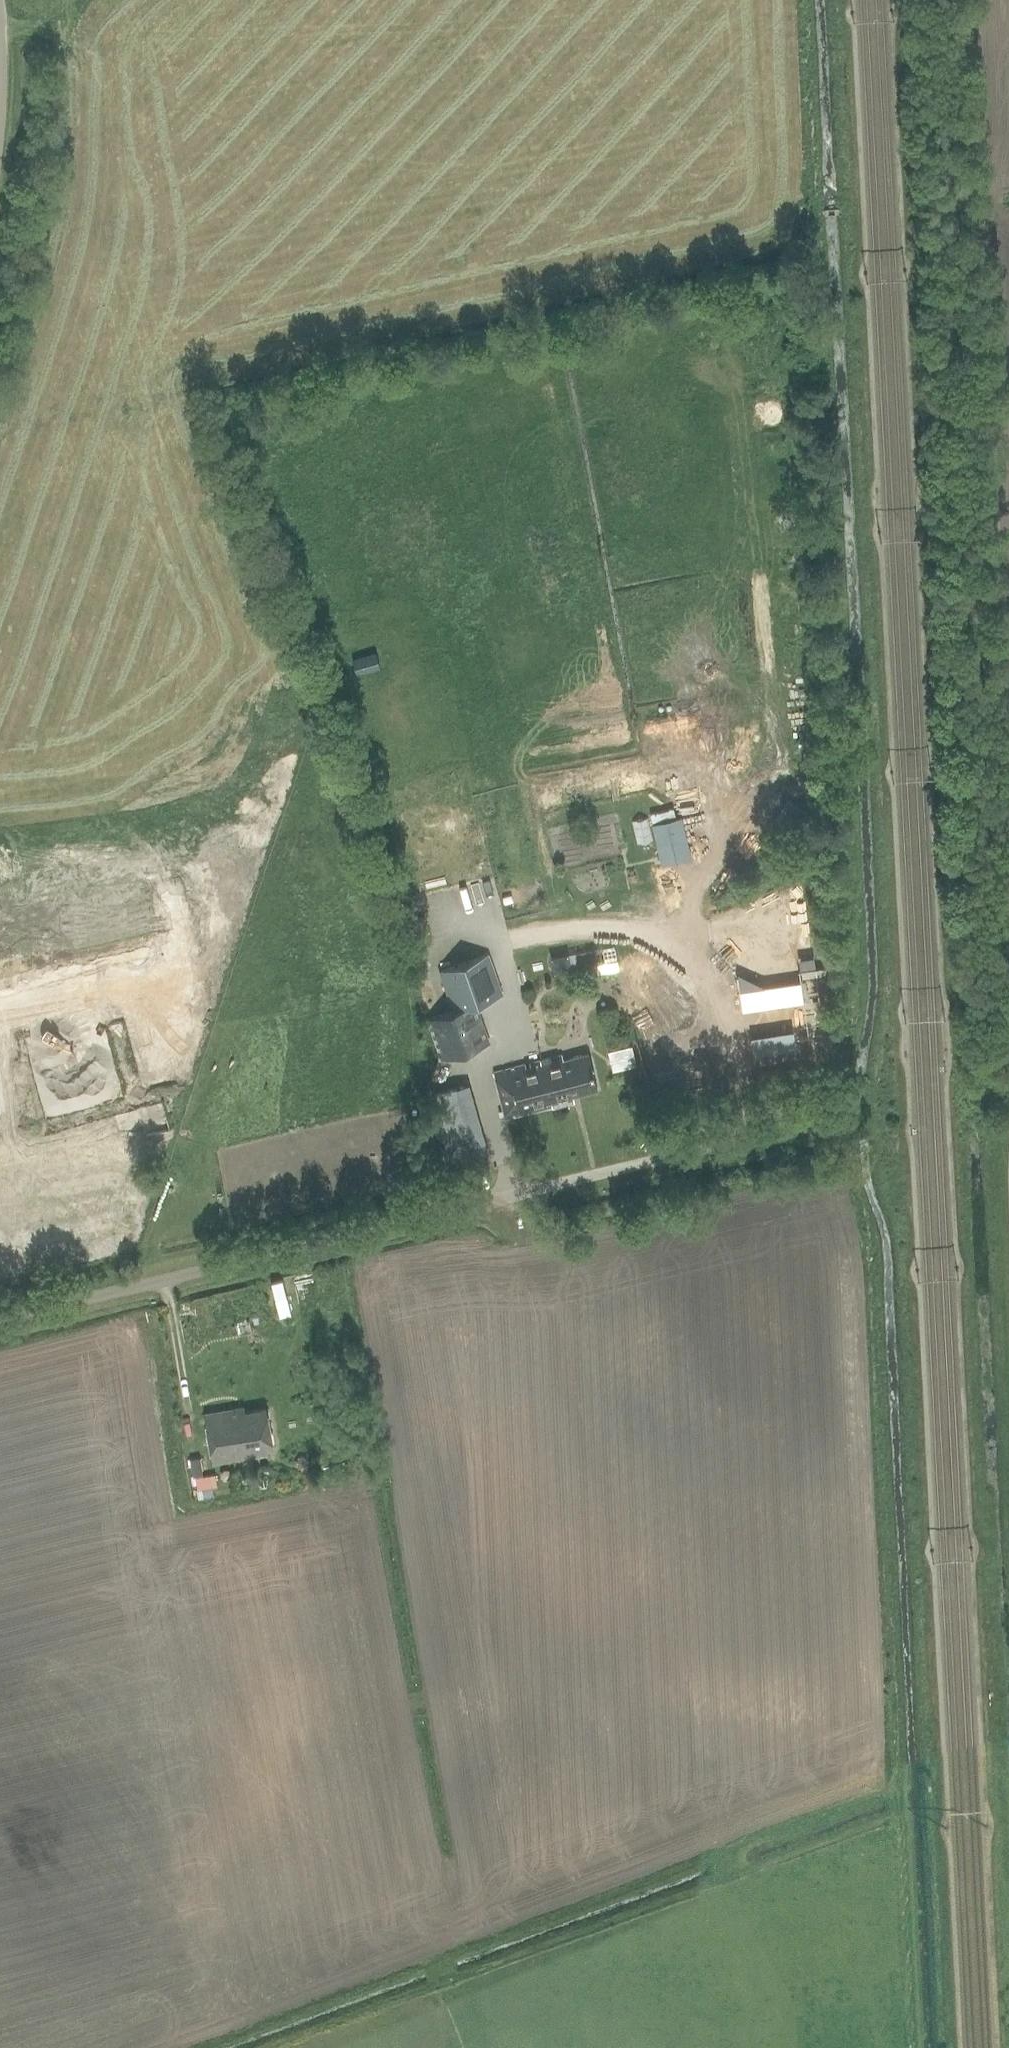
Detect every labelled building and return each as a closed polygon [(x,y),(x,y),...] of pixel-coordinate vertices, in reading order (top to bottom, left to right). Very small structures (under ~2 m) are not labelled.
[(142,958),(135,928),(137,927),(127,885),(0,915),(0,991),(142,958)] [(725,972),(739,962),(723,941),(709,951),(725,972)] [(503,995),(489,954),(440,971),(454,1011),(503,995)] [(594,964),(596,974),(620,969),(618,960),(594,964)] [(779,1048),(815,1046),(812,983),(777,985),(779,1048)] [(442,1062),(491,1046),(478,1007),(429,1024),(442,1062)] [(633,1046),(609,1051),(613,1069),(636,1063),(633,1046)] [(494,1078),(506,1124),(574,1107),(573,1102),(597,1095),(588,1059),(563,1066),(562,1060),(494,1078)] [(459,1087),(433,1095),(452,1159),(478,1151),(459,1087)] [(194,1317),(201,1315),(204,1327),(231,1320),(234,1332),(248,1328),(245,1316),(256,1313),(250,1290),(191,1305),(194,1317)] [(266,1452),(271,1451),(266,1414),(244,1417),(243,1411),(205,1416),(212,1464),(267,1457),(266,1452)] [(191,1459),(193,1477),(203,1475),(200,1458),(191,1459)] [(216,1474),(197,1477),(198,1489),(218,1485),(216,1474)]
